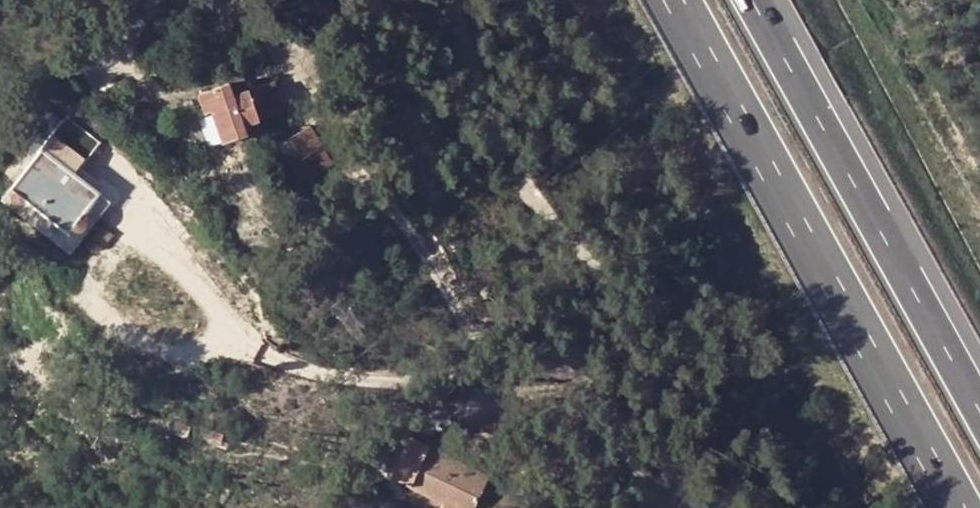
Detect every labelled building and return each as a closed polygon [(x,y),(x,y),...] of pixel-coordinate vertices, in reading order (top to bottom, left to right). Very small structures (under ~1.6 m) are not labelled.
[(233,85),(198,95),(204,117),(212,114),(223,147),(247,139),(244,128),(284,114),(276,87),(236,99),(233,85)] [(62,128),(47,116),(33,137),(47,148),(62,128)] [(47,148),(44,153),(15,192),(72,237),(101,199),(78,178),(96,154),(62,128),(47,148)] [(292,141),(308,163),(323,153),(326,151),(309,128),(292,141)] [(72,237),(15,192),(6,205),(63,248),(72,237)] [(72,237),(63,248),(74,255),(110,206),(101,199),(72,237)] [(178,425),(173,435),(188,443),(193,432),(178,425)] [(449,460),(450,456),(411,440),(394,480),(446,505),(445,507),(475,507),(489,480),(449,460)]
